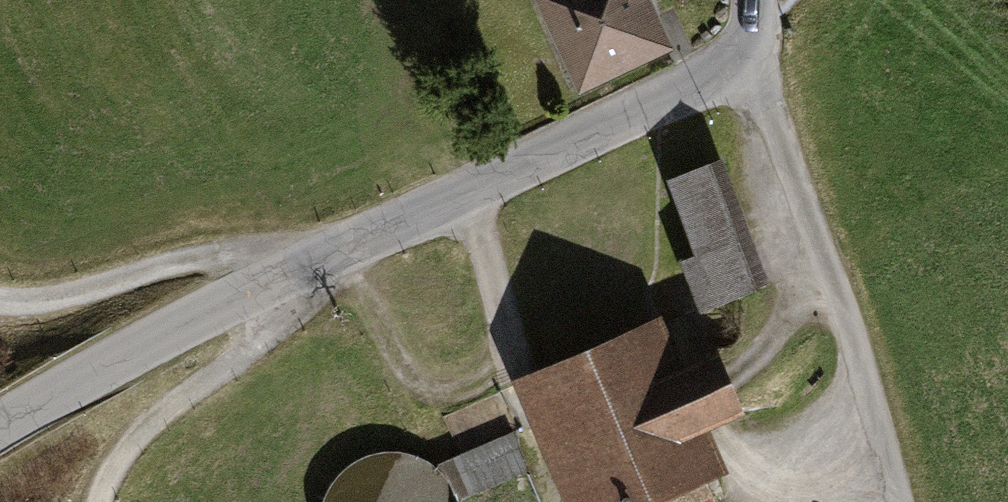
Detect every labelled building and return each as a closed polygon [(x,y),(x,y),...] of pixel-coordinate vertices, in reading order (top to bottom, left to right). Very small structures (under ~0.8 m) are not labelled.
[(514,12),(556,100),(654,54),(628,0),(540,0),(514,12)] [(715,173),(674,188),(701,262),(682,269),(697,309),(757,287),(715,173)] [(518,389),(566,501),(704,501),(697,485),(717,477),(698,432),(725,420),(705,371),(680,382),(658,330),(518,389)] [(464,499),(532,471),(515,431),(447,459),(464,499)]
